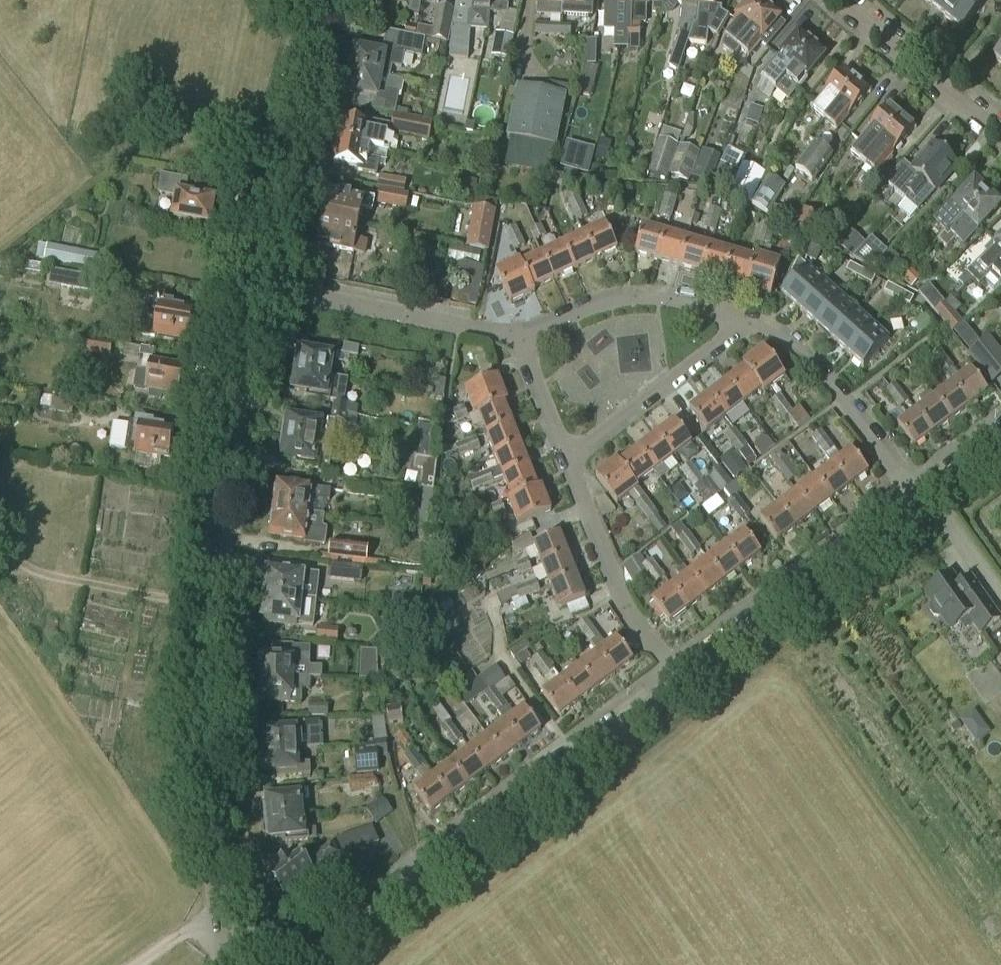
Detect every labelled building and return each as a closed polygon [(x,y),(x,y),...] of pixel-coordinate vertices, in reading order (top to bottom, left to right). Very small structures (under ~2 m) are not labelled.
[(409,13),(419,14),(421,0),(411,0),(409,13)] [(491,0),(474,0),(473,12),(472,12),(471,28),(452,27),(449,59),(468,60),(470,30),(488,31),(489,13),(490,13),(491,0)] [(509,0),(491,0),(490,13),(507,15),(508,2),(509,2),(509,0)] [(563,0),(538,0),(537,15),(562,16),(563,0)] [(587,0),(563,0),(562,16),(577,17),(578,7),(587,7),(587,0)] [(604,31),(608,31),(616,31),(616,36),(616,45),(623,45),(628,45),(628,39),(628,38),(628,36),(629,28),(629,24),(632,24),(632,4),(633,0),(605,0),(604,31)] [(632,4),(632,24),(629,24),(629,28),(628,36),(628,38),(640,39),(640,24),(646,24),(646,8),(643,8),(643,4),(649,4),(650,0),(633,0),(632,4)] [(677,42),(669,67),(678,73),(688,45),(695,25),(696,22),(697,22),(700,0),(683,0),(682,4),(688,5),(687,10),(682,9),(679,32),(680,32),(677,42)] [(688,45),(705,47),(706,32),(708,27),(711,8),(716,9),(717,0),(700,0),(697,22),(696,22),(695,25),(688,45)] [(730,33),(724,46),(731,53),(735,56),(740,50),(735,45),(769,7),(760,0),(753,0),(752,0),(745,0),(738,16),(739,17),(735,21),(738,23),(730,33)] [(988,1),(987,0),(924,0),(963,32),(988,1)] [(735,45),(740,50),(749,57),(761,43),(767,48),(786,26),(779,21),(782,18),(769,7),(735,45)] [(449,43),(454,11),(436,8),(431,40),(449,43)] [(724,27),(729,17),(719,11),(713,21),(724,27)] [(718,37),(724,27),(713,21),(707,31),(718,37)] [(562,37),(562,25),(551,24),(550,36),(562,37)] [(571,37),(571,26),(562,25),(562,37),(571,37)] [(422,58),(426,40),(386,33),(382,56),(356,50),(355,55),(351,57),(350,63),(353,66),(352,72),(390,79),(392,67),(402,69),(405,55),(422,58)] [(508,59),(513,35),(498,33),(494,56),(497,57),(496,61),(504,62),(505,58),(508,59)] [(813,43),(801,33),(762,79),(775,90),(813,43)] [(813,43),(775,90),(788,101),(827,55),(813,43)] [(823,120),(858,81),(845,70),(811,110),(823,120)] [(372,111),(382,113),(395,116),(399,95),(400,95),(403,81),(390,79),(352,72),(350,77),(347,80),(346,85),(348,89),(347,93),(375,98),(372,111)] [(837,132),(870,92),(858,81),(823,120),(837,132)] [(725,85),(718,83),(714,93),(721,96),(725,85)] [(555,148),(566,96),(518,87),(507,139),(511,139),(505,166),(550,174),(555,148)] [(863,164),(902,119),(889,108),(867,134),(868,134),(851,154),(863,164)] [(396,116),(406,118),(408,111),(397,109),(396,116)] [(406,118),(396,116),(393,129),(417,133),(416,139),(429,142),(432,123),(406,118)] [(880,172),(915,130),(902,119),(863,164),(873,173),(876,169),(880,172)] [(338,139),(338,141),(370,148),(370,149),(381,151),(386,127),(367,124),(367,127),(342,122),(341,127),(338,129),(336,135),(338,139)] [(474,133),(475,128),(473,124),(468,123),(466,131),(474,133)] [(667,181),(678,146),(659,139),(647,174),(667,181)] [(607,160),(612,143),(599,140),(595,158),(600,159),(600,158),(607,160)] [(337,147),(334,149),(332,156),(335,159),(334,164),(359,169),(358,172),(376,176),(379,163),(368,160),(370,149),(370,148),(338,141),(337,147)] [(813,183),(832,155),(815,142),(795,170),(813,183)] [(689,181),(699,153),(680,145),(669,174),(689,181)] [(906,201),(946,155),(934,145),(912,170),(903,162),(885,183),(906,201)] [(588,176),(593,153),(567,146),(561,169),(588,176)] [(710,182),(718,162),(702,154),(692,174),(710,182)] [(774,159),(768,155),(760,170),(766,173),(774,159)] [(946,155),(906,201),(918,212),(958,166),(946,155)] [(730,191),(739,172),(718,162),(710,182),(730,191)] [(751,205),(752,204),(767,176),(768,174),(766,173),(760,170),(743,163),(739,172),(730,191),(731,191),(729,194),(751,205)] [(404,193),(406,182),(379,176),(377,187),(404,193)] [(768,214),(785,187),(767,176),(752,204),(768,214)] [(211,227),(215,202),(192,197),(192,196),(186,195),(188,183),(163,178),(159,195),(177,199),(173,220),(211,227)] [(948,237),(986,196),(988,194),(975,182),(935,224),(944,233),(945,234),(945,233),(948,237)] [(326,206),(323,206),(322,214),(324,215),(323,218),(359,225),(362,210),(372,212),(375,201),(364,199),(364,198),(328,191),(326,206)] [(408,196),(380,191),(377,206),(405,212),(408,196)] [(978,230),(1000,206),(988,194),(986,196),(948,237),(945,233),(945,234),(944,233),(937,240),(952,254),(965,240),(963,239),(975,227),(978,230)] [(671,219),(677,199),(665,196),(659,216),(671,219)] [(576,222),(588,217),(579,197),(568,202),(576,222)] [(812,236),(828,211),(808,198),(791,225),(812,236)] [(715,232),(721,212),(709,208),(704,229),(715,232)] [(489,252),(492,229),(495,212),(473,209),(467,249),(489,252)] [(323,222),(320,222),(318,230),(321,231),(318,246),(365,255),(367,243),(356,241),(359,225),(323,218),(323,222)] [(667,234),(659,261),(681,267),(689,240),(688,240),(691,229),(670,223),(667,234)] [(769,248),(775,227),(764,224),(758,244),(769,248)] [(595,261),(618,251),(606,225),(584,236),(595,261)] [(535,242),(546,237),(541,226),(530,231),(535,242)] [(514,251),(525,246),(516,227),(505,232),(514,251)] [(659,261),(667,234),(643,227),(636,254),(659,261)] [(851,232),(838,245),(852,259),(865,246),(851,232)] [(574,271),(595,261),(584,236),(562,246),(574,271)] [(985,280),(1000,264),(1000,239),(997,243),(994,240),(984,251),(986,254),(967,274),(958,282),(964,288),(973,279),(979,286),(985,280)] [(704,274),(712,247),(689,240),(681,267),(704,274)] [(815,263),(822,249),(808,242),(801,256),(815,263)] [(852,259),(871,268),(883,256),(869,242),(852,259)] [(553,281),(574,271),(562,246),(541,256),(553,281)] [(97,256),(47,247),(47,248),(39,247),(37,259),(94,269),(97,256)] [(727,280),(734,253),(712,247),(704,274),(727,280)] [(893,278),(906,264),(890,250),(878,264),(893,278)] [(755,259),(734,253),(727,280),(747,286),(746,290),(748,290),(758,257),(756,256),(755,259)] [(553,281),(541,256),(522,265),(520,262),(518,262),(533,294),(535,293),(534,290),(553,281)] [(771,297),(781,263),(758,257),(748,290),(771,297)] [(791,272),(798,278),(782,296),(798,311),(824,282),(798,259),(791,272)] [(511,305),(533,294),(518,262),(496,273),(511,305)] [(42,274),(43,267),(27,264),(26,272),(42,274)] [(985,280),(994,290),(1000,283),(1000,264),(985,280)] [(861,271),(850,265),(846,272),(857,278),(861,271)] [(471,280),(457,277),(452,301),(476,306),(484,270),(474,268),(471,280)] [(912,270),(902,279),(911,288),(920,280),(912,270)] [(861,271),(857,278),(872,286),(876,278),(861,271)] [(93,293),(95,279),(63,273),(60,288),(93,293)] [(815,325),(840,297),(824,282),(798,311),(815,325)] [(884,293),(897,299),(901,292),(888,285),(884,293)] [(901,292),(897,299),(910,306),(914,299),(901,292)] [(815,325),(831,340),(856,311),(840,297),(815,325)] [(194,314),(173,311),(173,308),(172,308),(172,307),(160,304),(151,302),(149,314),(145,313),(141,335),(155,338),(156,334),(189,340),(194,314)] [(952,333),(963,323),(945,303),(934,312),(952,333)] [(856,311),(831,340),(847,354),(873,326),(856,311)] [(932,324),(924,314),(913,322),(921,332),(932,324)] [(965,345),(974,337),(964,325),(955,333),(965,345)] [(847,354),(864,369),(889,341),(873,326),(847,354)] [(969,353),(993,383),(1000,376),(1000,350),(990,336),(969,353)] [(110,357),(112,343),(86,339),(84,353),(110,357)] [(358,358),(360,348),(345,346),(343,355),(358,358)] [(153,359),(154,351),(142,348),(140,357),(153,359)] [(294,368),(294,371),(297,371),(330,377),(332,363),(337,364),(339,352),(315,348),(315,354),(300,352),(299,357),(296,357),(294,368)] [(766,392),(785,377),(764,349),(745,364),(766,392)] [(932,357),(938,366),(947,359),(940,351),(932,357)] [(947,359),(938,366),(942,371),(944,374),(953,368),(951,365),(947,359)] [(178,397),(183,369),(151,363),(149,375),(137,373),(134,389),(150,392),(149,399),(160,401),(162,394),(178,397)] [(766,392),(745,364),(743,365),(745,368),(728,381),(745,404),(762,391),(764,393),(766,392)] [(969,407),(988,393),(971,370),(952,385),(969,407)] [(333,403),(332,412),(356,416),(358,407),(344,405),(348,380),(330,377),(297,371),(294,371),(293,374),(291,385),(295,386),(294,391),(308,394),(307,399),(333,403)] [(475,414),(508,401),(498,378),(466,391),(475,414)] [(444,398),(447,382),(438,380),(436,397),(444,398)] [(726,418),(745,404),(728,381),(709,396),(726,418)] [(951,420),(969,407),(952,385),(934,398),(951,420)] [(894,400),(902,394),(896,386),(888,392),(894,400)] [(934,398),(929,391),(919,399),(924,406),(916,412),(933,434),(951,420),(934,398)] [(909,403),(902,394),(894,400),(900,409),(909,403)] [(780,395),(770,402),(776,410),(786,403),(780,395)] [(71,416),(74,400),(53,396),(50,413),(71,416)] [(707,433),(726,418),(709,396),(690,411),(707,433)] [(487,435),(513,425),(505,404),(508,403),(508,401),(475,414),(468,417),(473,429),(483,425),(487,435)] [(786,403),(776,410),(784,420),(793,413),(786,403)] [(458,422),(468,418),(464,407),(453,411),(458,422)] [(283,436),(283,437),(286,438),(332,445),(336,421),(356,425),(358,416),(356,416),(332,412),(330,420),(304,416),(303,422),(289,419),(288,425),(285,424),(283,436)] [(915,448),(933,434),(916,412),(898,426),(915,448)] [(672,459),(691,445),(675,422),(655,437),(672,459)] [(139,424),(130,423),(129,431),(125,430),(125,425),(114,424),(110,447),(126,450),(126,451),(135,452),(135,453),(170,458),(173,432),(152,429),(153,426),(152,426),(152,425),(139,423),(139,424)] [(496,457),(522,447),(513,425),(487,435),(496,457)] [(433,460),(437,429),(419,427),(419,431),(421,444),(419,458),(433,460)] [(725,437),(731,446),(741,438),(735,429),(725,437)] [(821,432),(812,438),(819,447),(828,440),(821,432)] [(282,441),(280,453),(284,453),(283,459),(297,461),(296,466),(319,470),(320,468),(324,469),(323,479),(338,481),(339,469),(330,468),(333,446),(332,445),(286,438),(283,437),(282,441)] [(668,474),(663,466),(672,459),(655,437),(636,451),(653,474),(654,473),(660,480),(668,474)] [(470,453),(480,449),(476,438),(466,442),(470,453)] [(741,438),(731,446),(738,454),(739,453),(746,463),(754,457),(747,447),(748,447),(741,438)] [(755,442),(761,457),(773,448),(767,439),(761,438),(755,442)] [(825,455),(834,449),(828,440),(819,447),(825,455)] [(466,442),(456,446),(460,457),(470,453),(466,442)] [(504,478),(504,479),(531,469),(522,447),(496,457),(500,468),(489,472),(493,482),(504,478)] [(769,457),(782,474),(791,467),(778,450),(769,457)] [(653,474),(636,451),(619,464),(617,461),(615,463),(636,491),(638,489),(636,487),(653,474)] [(850,487),(868,473),(851,451),(833,465),(850,487)] [(734,478),(745,469),(733,454),(722,463),(734,478)] [(422,473),(420,491),(433,493),(437,462),(415,459),(414,472),(422,473)] [(617,506),(636,491),(615,463),(596,478),(617,506)] [(687,479),(697,472),(690,464),(680,471),(687,479)] [(850,487),(833,465),(832,466),(815,479),(832,501),(850,487)] [(791,467),(782,474),(788,483),(797,476),(791,467)] [(704,473),(700,476),(703,481),(713,494),(731,481),(721,468),(707,478),(704,473)] [(539,489),(531,469),(504,479),(513,500),(509,501),(510,503),(543,490),(542,488),(539,489)] [(480,475),(484,487),(493,483),(493,482),(489,472),(480,475)] [(700,476),(697,472),(687,479),(693,488),(703,481),(700,476)] [(474,491),(484,487),(480,475),(469,480),(474,491)] [(814,515),(832,501),(815,479),(797,492),(814,515)] [(731,500),(736,496),(744,490),(737,481),(733,484),(724,491),(731,500)] [(374,497),(375,486),(363,484),(345,482),(344,493),(374,497)] [(274,511),(274,512),(321,518),(321,516),(309,515),(310,499),(330,502),(331,491),(312,489),(277,484),(276,498),(274,499),(273,505),(275,506),(274,511)] [(519,526),(552,513),(543,490),(510,503),(519,526)] [(796,528),(814,515),(797,492),(779,506),(796,528)] [(743,504),(736,496),(731,500),(729,501),(727,503),(733,511),(743,504)] [(643,514),(652,507),(645,498),(636,505),(643,514)] [(495,518),(506,514),(501,503),(490,507),(495,518)] [(749,513),(743,504),(733,511),(740,520),(749,513)] [(777,543),(796,528),(779,506),(760,520),(777,543)] [(658,515),(652,507),(643,514),(650,522),(657,516),(658,515)] [(271,521),(273,522),(271,536),(304,540),(303,541),(305,541),(305,545),(321,547),(323,536),(320,534),(320,530),(319,529),(321,518),(274,512),(274,514),(272,516),(271,521)] [(659,534),(666,528),(657,516),(650,522),(659,534)] [(681,524),(671,532),(691,557),(701,550),(681,524)] [(742,569),(761,555),(744,532),(725,546),(742,569)] [(543,567),(569,556),(561,535),(534,545),(543,567)] [(367,561),(368,550),(331,545),(329,555),(324,555),(323,561),(385,569),(386,563),(367,561)] [(724,582),(742,569),(725,546),(707,560),(724,582)] [(551,588),(577,577),(569,556),(543,567),(551,588)] [(642,567),(645,565),(640,557),(624,567),(634,584),(648,575),(642,567)] [(521,576),(531,572),(527,560),(517,564),(519,569),(521,576)] [(645,565),(642,567),(648,575),(648,576),(658,568),(652,560),(645,565)] [(706,596),(724,582),(707,560),(689,574),(706,596)] [(386,585),(387,573),(363,570),(363,568),(330,564),(328,579),(361,584),(361,582),(386,585)] [(487,582),(519,569),(517,564),(485,577),(487,582)] [(689,574),(683,566),(675,572),(681,580),(671,588),(688,610),(706,596),(689,574)] [(665,577),(658,568),(648,576),(655,585),(665,577)] [(268,582),(264,584),(263,591),(267,594),(266,596),(301,600),(303,585),(314,586),(315,575),(304,574),(269,570),(268,582)] [(560,609),(586,599),(577,577),(551,588),(560,609)] [(1000,621),(977,588),(971,579),(959,588),(951,577),(926,594),(933,604),(930,606),(931,610),(935,616),(938,618),(941,616),(952,630),(961,624),(966,631),(974,624),(981,634),(1000,621)] [(525,585),(530,596),(540,592),(536,581),(525,585)] [(529,597),(530,596),(525,585),(524,586),(515,589),(515,588),(497,596),(501,605),(512,601),(513,603),(525,598),(529,597)] [(670,624),(679,617),(688,610),(671,588),(653,602),(670,624)] [(266,599),(262,601),(261,608),(265,610),(264,622),(298,626),(298,625),(310,626),(311,616),(299,615),(301,600),(266,596),(266,599)] [(394,596),(393,609),(410,611),(411,598),(394,596)] [(513,613),(529,607),(525,599),(525,598),(513,603),(513,604),(510,605),(513,613)] [(400,634),(411,635),(413,620),(401,618),(400,634)] [(586,637),(594,630),(587,620),(578,627),(586,637)] [(339,629),(317,627),(315,641),(337,643),(339,629)] [(598,653),(615,676),(634,662),(617,639),(607,647),(599,637),(594,630),(586,637),(591,643),(598,653)] [(526,643),(510,654),(514,659),(530,648),(526,643)] [(361,651),(360,680),(378,681),(378,652),(361,651)] [(526,653),(516,660),(521,666),(531,659),(526,653)] [(541,653),(532,660),(544,678),(554,671),(541,653)] [(597,689),(615,676),(598,653),(580,667),(597,689)] [(262,656),(258,658),(258,666),(261,668),(261,678),(310,679),(310,678),(322,678),(322,668),(309,668),(309,654),(293,654),(293,655),(262,654),(262,656)] [(394,655),(382,656),(382,670),(387,669),(387,673),(382,673),(383,685),(403,681),(399,670),(396,659),(394,655)] [(480,681),(489,693),(506,680),(496,666),(479,679),(480,681)] [(579,703),(597,689),(580,667),(562,681),(579,703)] [(310,679),(261,678),(261,688),(258,690),(257,698),(260,700),(260,702),(301,704),(301,690),(310,690),(310,679)] [(481,699),(489,693),(480,681),(479,679),(457,695),(465,706),(479,696),(481,699)] [(562,681),(543,695),(560,717),(579,703),(562,681)] [(491,705),(501,698),(495,689),(485,697),(491,705)] [(498,712),(506,723),(523,745),(541,731),(524,709),(515,716),(507,706),(503,700),(501,698),(491,705),(493,708),(497,713),(498,712)] [(431,706),(446,726),(450,723),(452,722),(437,701),(431,706)] [(308,703),(308,718),(327,718),(327,703),(308,703)] [(387,725),(403,724),(401,709),(386,710),(387,725)] [(972,712),(961,720),(975,742),(987,734),(972,712)] [(450,723),(446,726),(440,730),(447,739),(457,732),(450,723)] [(505,759),(523,745),(506,723),(488,736),(505,759)] [(958,723),(950,728),(954,733),(962,728),(958,723)] [(262,738),(260,738),(261,750),(260,750),(261,753),(296,751),(320,750),(319,724),(300,725),(276,726),(277,732),(262,732),(262,738)] [(457,732),(447,739),(452,747),(454,746),(463,740),(457,732)] [(397,738),(404,748),(411,743),(404,733),(397,738)] [(486,772),(505,759),(488,736),(470,750),(486,772)] [(387,757),(386,740),(365,742),(366,747),(354,748),(357,774),(379,772),(377,758),(387,757)] [(404,758),(410,766),(420,759),(413,750),(404,758)] [(470,750),(452,764),(468,786),(486,772),(470,750)] [(296,751),(261,753),(261,755),(261,767),(264,767),(264,773),(278,772),(279,778),(310,776),(309,765),(297,765),(296,751)] [(420,759),(410,766),(416,774),(414,775),(422,786),(415,791),(431,814),(450,800),(433,777),(434,777),(420,759)] [(450,800),(468,786),(452,764),(434,777),(433,777),(450,800)] [(350,792),(378,789),(373,777),(349,779),(350,792)] [(267,805),(264,806),(266,818),(265,818),(266,820),(302,817),(301,802),(306,802),(305,790),(281,793),(281,798),(267,800),(267,805)] [(386,818),(393,812),(383,798),(375,804),(386,818)] [(377,825),(386,818),(375,804),(366,811),(377,825)] [(302,817),(266,820),(266,823),(267,835),(270,834),(271,840),(285,838),(286,844),(310,841),(308,830),(304,830),(302,818),(302,817)] [(373,828),(339,840),(344,855),(378,844),(373,828)] [(280,870),(271,877),(274,881),(272,885),(278,892),(282,891),(285,895),(313,874),(311,871),(322,862),(325,865),(338,854),(331,845),(314,859),(309,853),(301,859),(298,855),(292,860),(289,856),(277,866),(280,870)]
